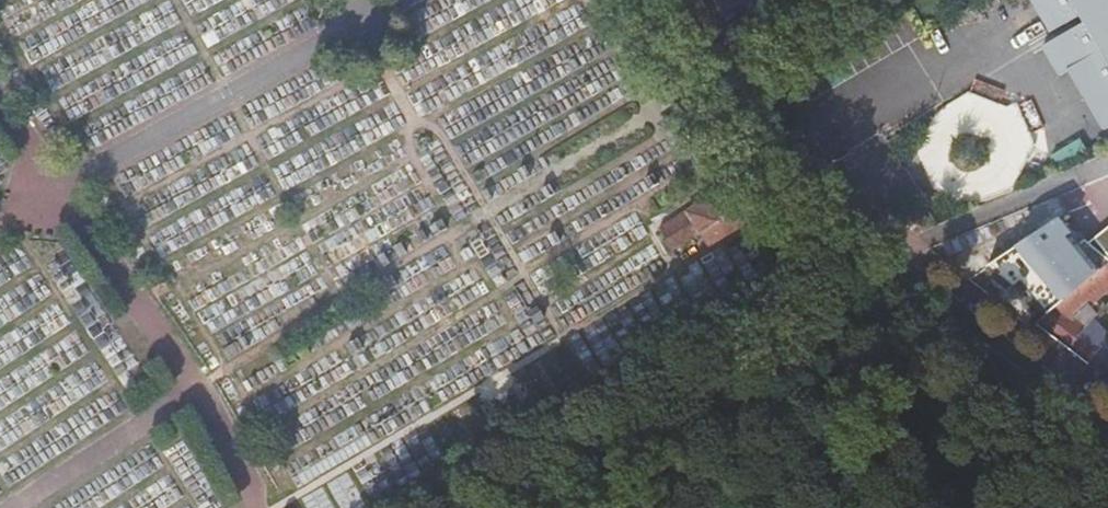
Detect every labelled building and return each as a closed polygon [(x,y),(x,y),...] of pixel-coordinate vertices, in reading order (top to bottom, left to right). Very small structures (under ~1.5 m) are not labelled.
[(1048,36),(1077,20),(1081,27),(1043,49),(1058,76),(1065,73),(1100,134),(1107,130),(1107,0),(1028,0),(1048,36)] [(672,250),(752,204),(732,183),(686,211),(687,213),(660,229),(672,250)] [(1054,219),(986,267),(1014,287),(1024,279),(1049,311),(1107,263),(1107,260),(1054,219)] [(1107,260),(1107,228),(1092,241),(1107,260)] [(1053,308),(1069,320),(1107,288),(1107,263),(1053,308)] [(1037,321),(1035,322),(1081,358),(1094,340),(1069,320),(1053,308),(1049,311),(1037,321)]
